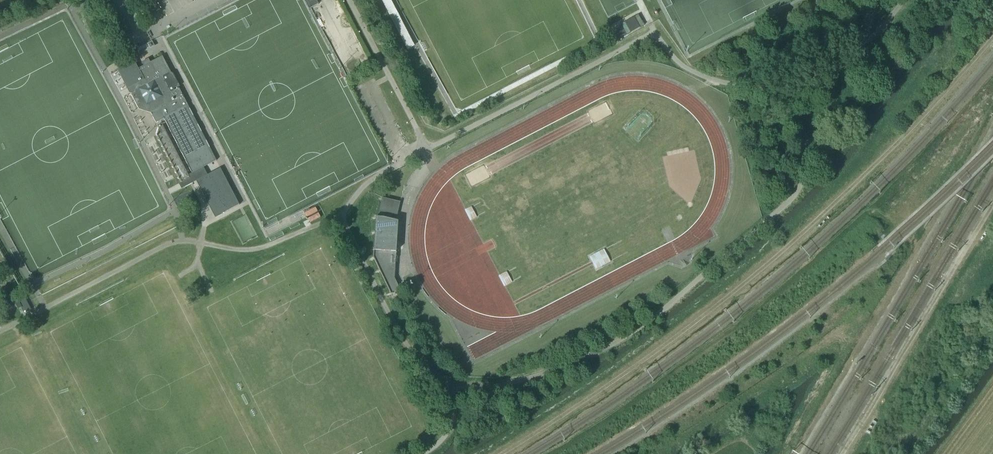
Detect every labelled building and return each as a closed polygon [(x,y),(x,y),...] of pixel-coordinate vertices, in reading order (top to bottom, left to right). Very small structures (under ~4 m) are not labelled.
[(316,0),(304,0),(308,9),(310,8),(318,4),(316,0)] [(414,47),(390,0),(381,0),(407,50),(414,47)] [(174,89),(179,86),(173,74),(171,73),(162,56),(138,69),(142,77),(134,81),(135,84),(133,92),(130,94),(139,110),(142,108),(149,111),(151,114),(159,110),(192,174),(203,167),(216,161),(179,89),(175,91),(174,89)] [(181,183),(190,178),(188,175),(161,124),(157,126),(159,129),(157,135),(181,183)] [(196,182),(196,181),(207,175),(203,167),(192,174),(188,175),(190,178),(181,183),(179,184),(181,189),(190,185),(193,183),(196,182)] [(207,175),(196,181),(196,182),(205,200),(207,199),(217,217),(239,205),(220,169),(207,175)] [(378,268),(391,295),(400,290),(394,278),(397,235),(392,235),(393,228),(394,228),(400,202),(382,198),(377,218),(375,218),(373,258),(378,268)]
